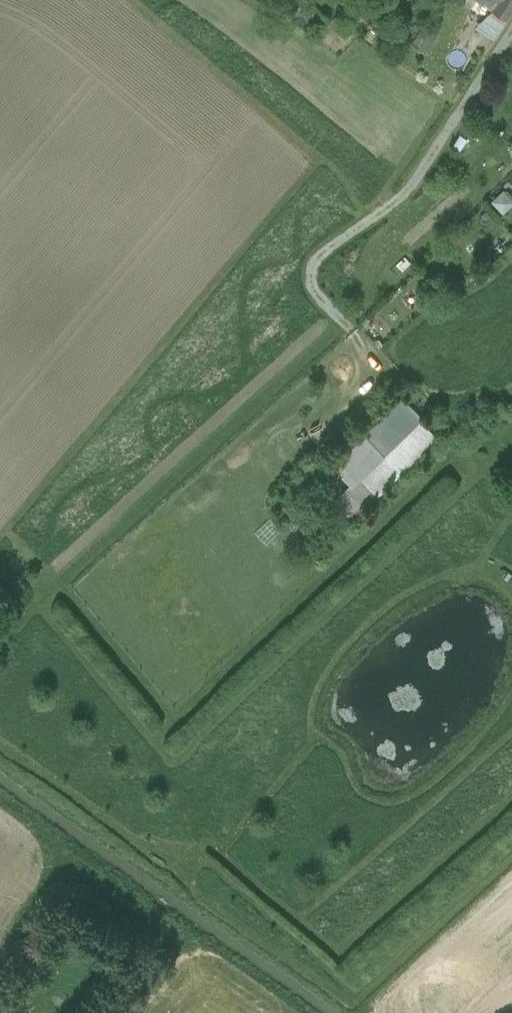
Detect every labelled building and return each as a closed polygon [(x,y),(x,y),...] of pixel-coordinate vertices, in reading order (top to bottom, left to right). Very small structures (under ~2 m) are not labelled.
[(485,5),(479,14),(494,20),(488,36),(494,39),(511,11),(511,0),(478,0),(485,5)] [(494,20),(479,14),(469,10),(453,47),(478,58),(488,36),(494,20)] [(412,44),(425,53),(436,35),(424,27),(412,44)] [(468,138),(460,133),(453,145),(460,150),(468,138)] [(504,189),(491,201),(503,214),(511,205),(511,198),(504,189)] [(353,520),(439,439),(402,400),(338,460),(348,470),(341,476),(350,486),(335,500),(353,520)]
